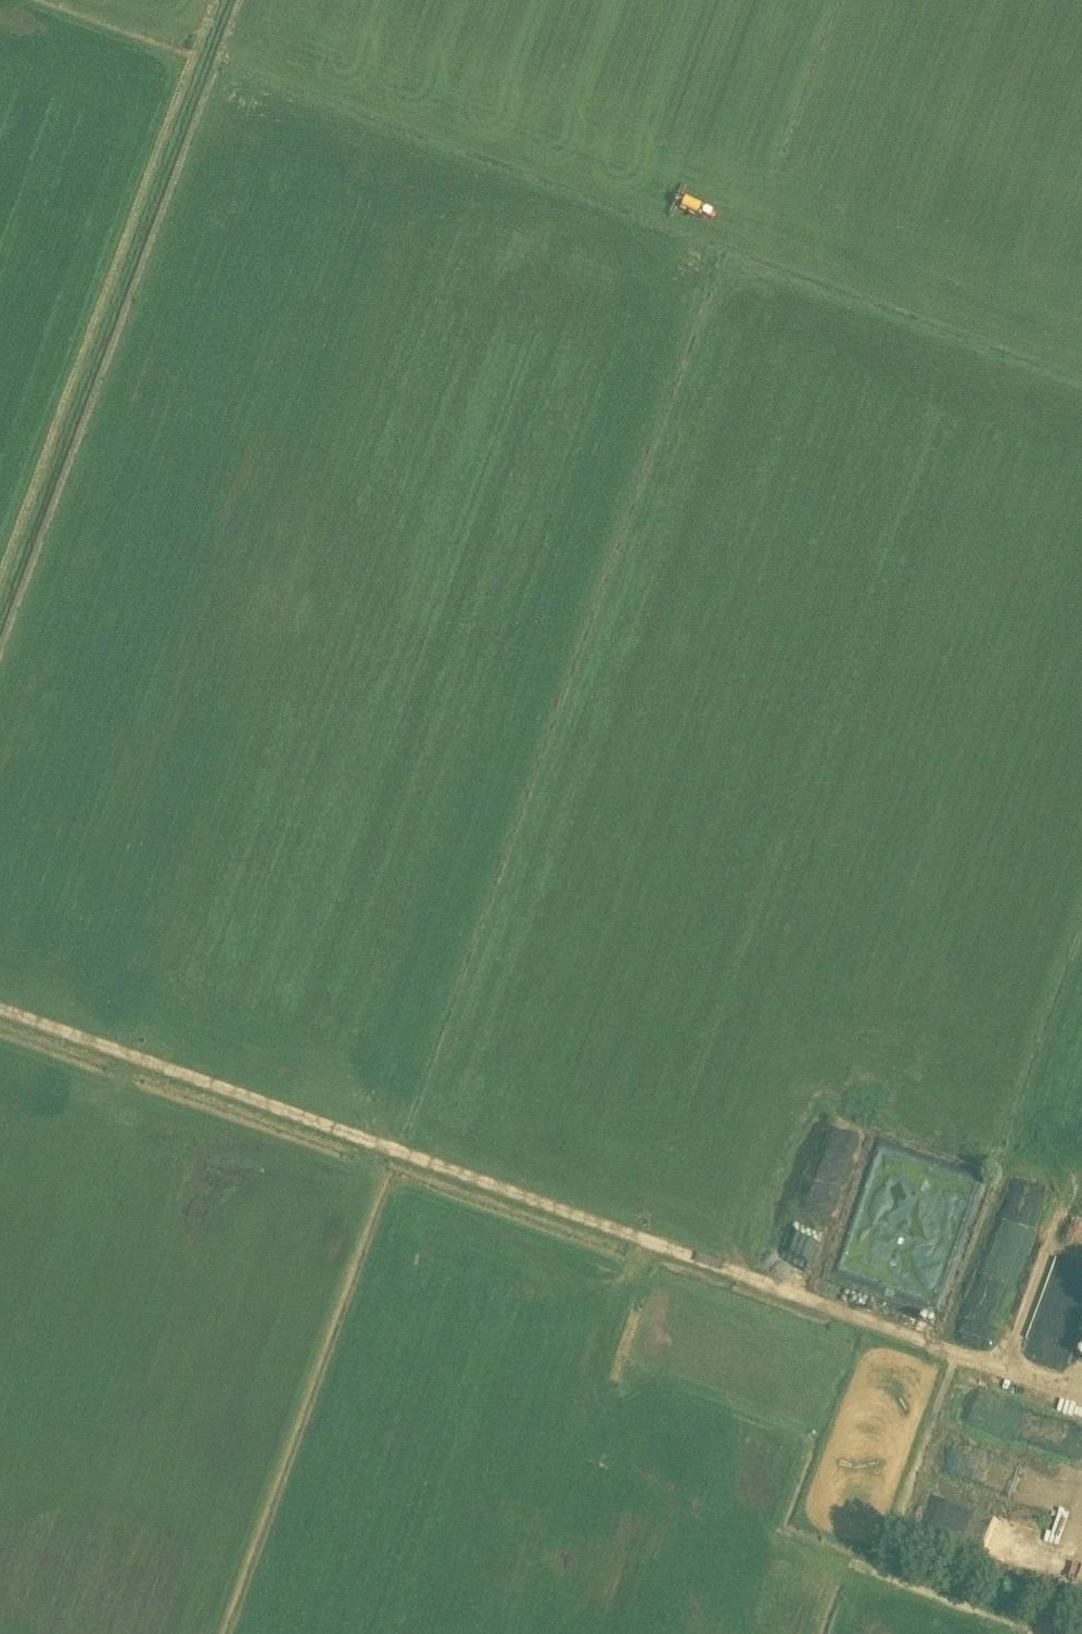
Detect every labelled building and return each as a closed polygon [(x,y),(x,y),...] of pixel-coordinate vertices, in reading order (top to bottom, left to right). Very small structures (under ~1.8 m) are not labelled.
[(1061,1257),(1050,1292),(1051,1293),(1041,1325),(1051,1328),(1046,1346),(1055,1348),(1064,1319),(1077,1323),(1080,1313),(1069,1310),(1070,1307),(1058,1303),(1061,1292),(1073,1296),(1075,1291),(1081,1293),(1081,1263),(1061,1257)] [(1014,1557),(1025,1524),(1013,1520),(1002,1553),(1014,1557)]
